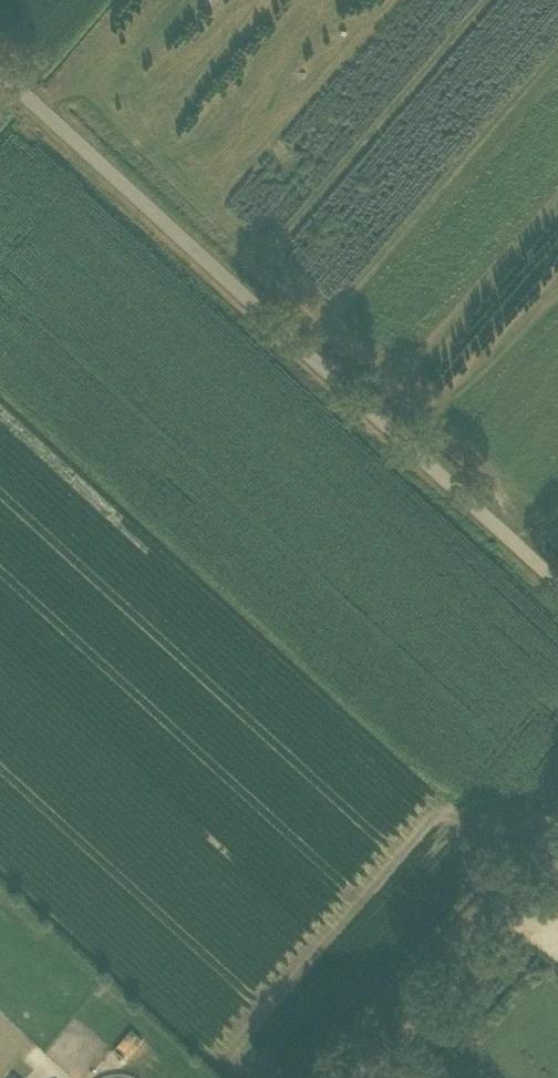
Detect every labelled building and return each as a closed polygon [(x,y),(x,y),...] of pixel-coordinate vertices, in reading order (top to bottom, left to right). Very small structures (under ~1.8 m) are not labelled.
[(556,1036),(541,1054),(557,1068),(557,1038),(556,1036)]
